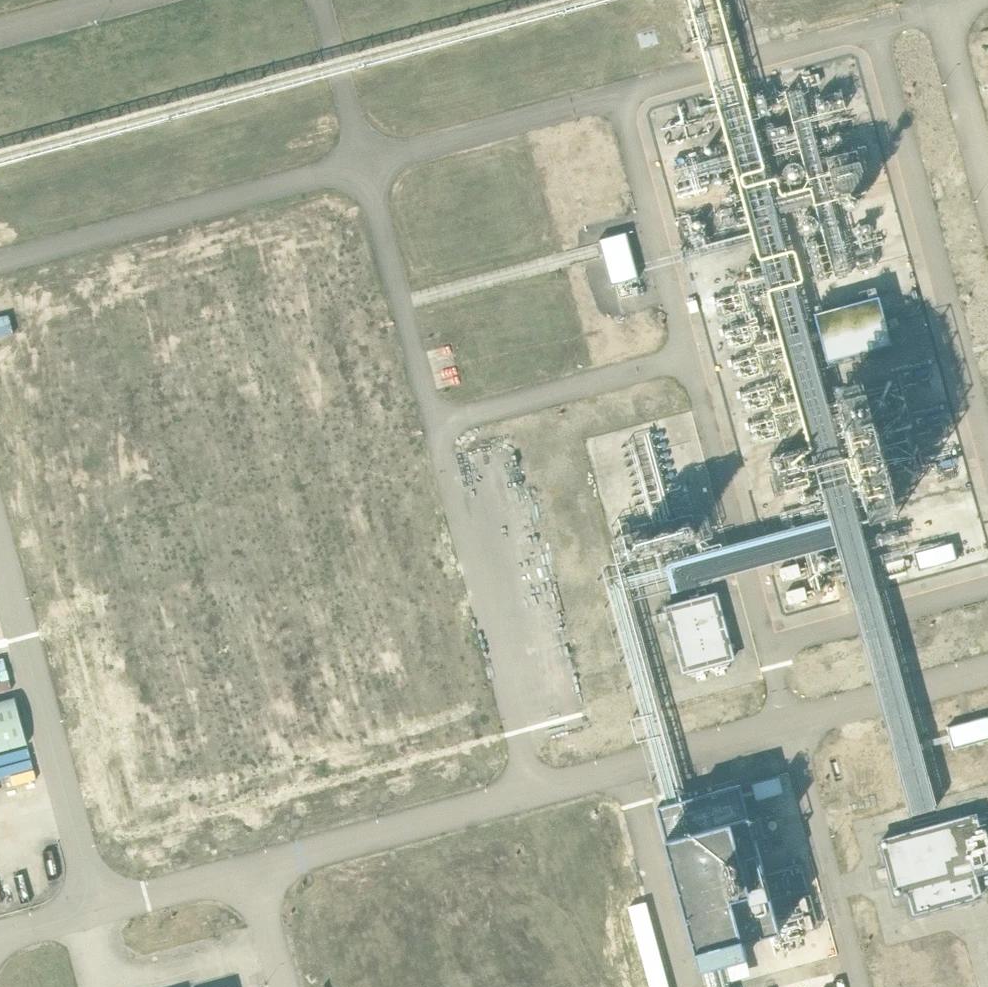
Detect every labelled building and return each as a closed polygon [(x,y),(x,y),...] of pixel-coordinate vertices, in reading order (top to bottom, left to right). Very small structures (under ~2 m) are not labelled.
[(819,73),(803,77),(806,87),(821,83),(819,73)] [(612,284),(638,277),(627,232),(600,239),(612,284)] [(815,251),(800,254),(804,276),(819,273),(815,251)] [(828,361),(891,344),(878,296),(815,313),(828,361)] [(461,377),(473,375),(470,359),(458,362),(461,377)] [(919,570),(957,559),(951,541),(914,551),(919,570)] [(905,558),(885,564),(884,564),(889,578),(908,573),(905,558)] [(798,564),(780,568),(783,579),(801,575),(798,564)] [(799,580),(805,598),(823,592),(817,574),(799,580)] [(681,674),(735,659),(717,592),(663,606),(681,674)] [(10,656),(10,652),(0,654),(0,678),(17,674),(13,655),(10,656)] [(0,701),(0,751),(28,744),(15,697),(0,701)] [(987,739),(987,717),(948,728),(953,748),(987,739)] [(773,791),(799,784),(794,767),(769,774),(773,791)] [(740,784),(655,806),(698,968),(748,954),(744,941),(779,931),(740,784)] [(979,823),(977,812),(933,823),(878,837),(894,897),(906,894),(912,916),(983,898),(977,874),(987,871),(987,820),(979,823)] [(780,838),(792,834),(787,816),(763,823),(767,835),(765,835),(776,872),(789,868),(780,838)]
